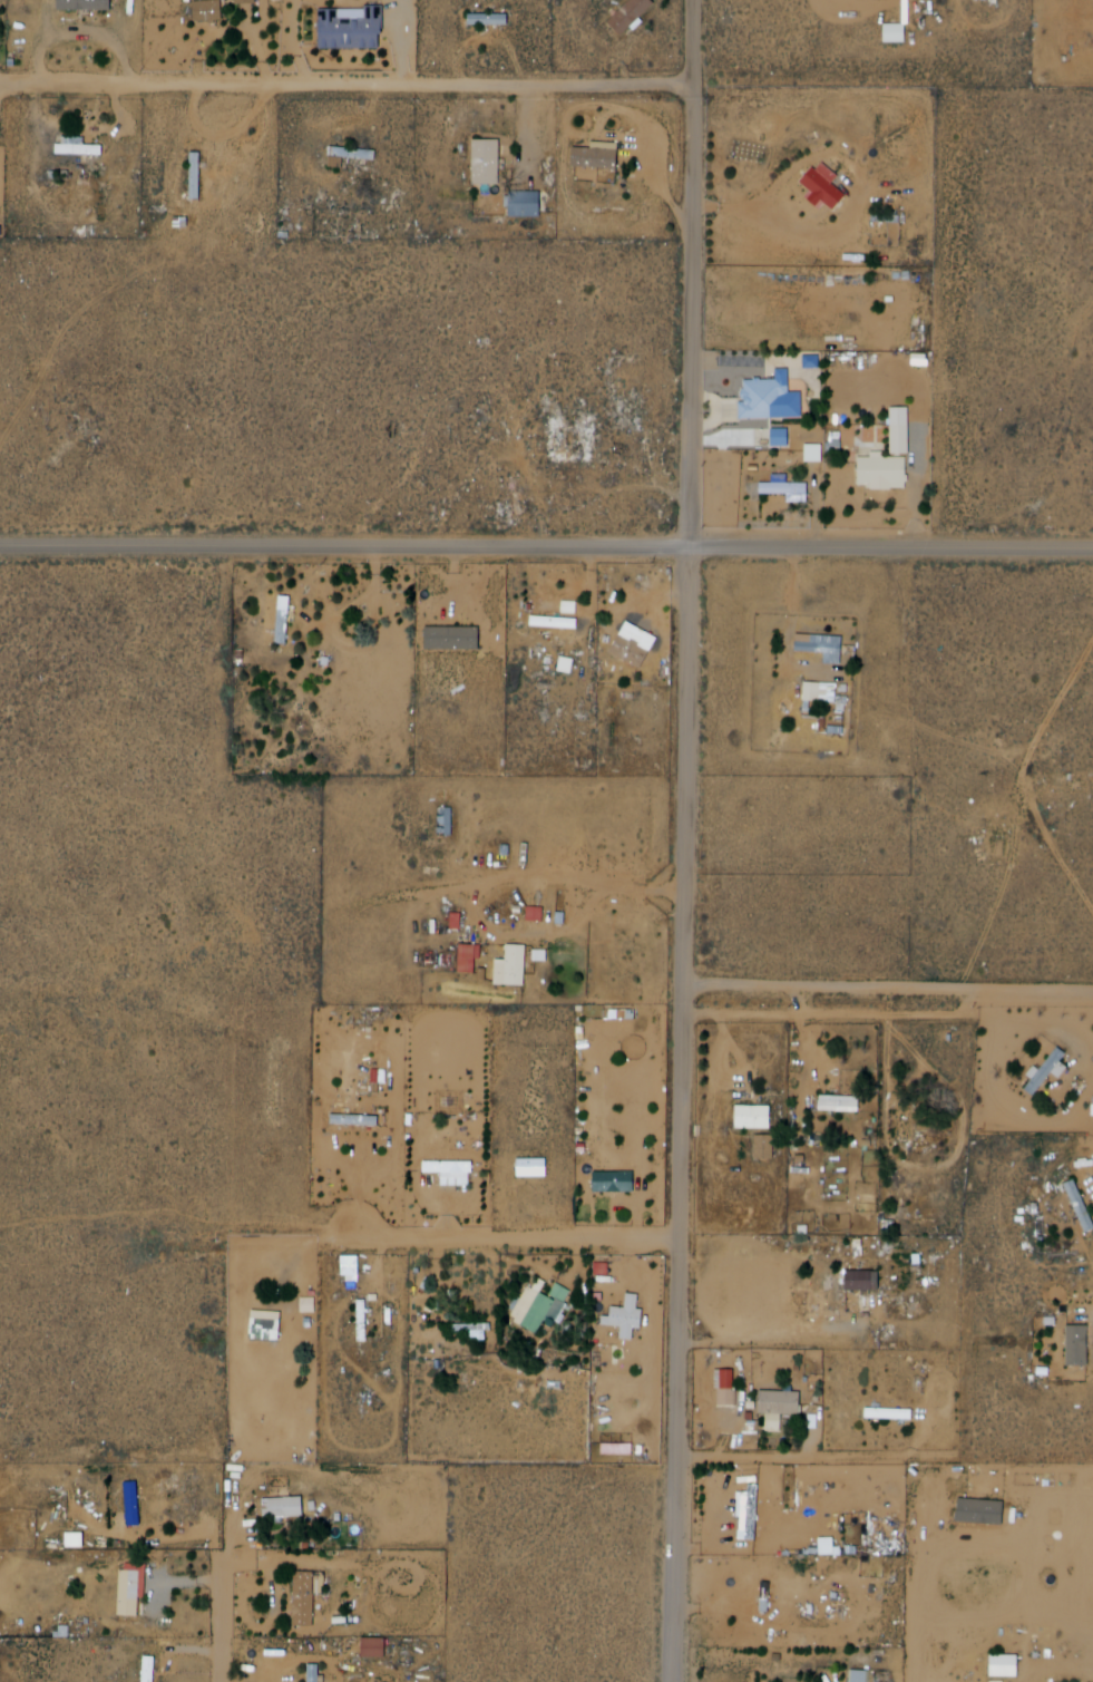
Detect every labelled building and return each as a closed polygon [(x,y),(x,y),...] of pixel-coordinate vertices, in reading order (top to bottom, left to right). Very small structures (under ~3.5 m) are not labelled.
[(61,9),(114,10),(114,0),(61,0),(61,9)] [(206,2),(206,0),(225,0),(227,20),(198,23),(196,3),(206,2)] [(630,37),(636,30),(638,32),(650,22),(642,14),(656,0),(639,0),(616,23),(630,37)] [(324,10),(370,8),(370,3),(388,2),(389,30),(384,30),(384,33),(379,35),(380,45),(326,48),(324,10)] [(472,13),(474,29),(515,27),(514,12),(472,13)] [(902,42),(902,24),(879,24),(879,42),(902,42)] [(60,144),(65,144),(66,134),(90,134),(90,144),(107,144),(107,155),(59,154),(60,144)] [(477,140),(504,138),(507,182),(480,183),(477,140)] [(578,147),(595,147),(595,142),(624,143),(623,169),(599,168),(599,175),(580,174),(580,167),(577,167),(578,147)] [(332,146),(378,149),(378,161),(349,158),(349,168),(331,167),(332,146)] [(198,153),(188,153),(188,199),(198,199),(198,153)] [(194,153),(207,153),(207,200),(194,200),(194,153)] [(802,181),(817,165),(820,168),(826,162),(845,179),(839,185),(849,195),(837,207),(829,200),(821,208),(808,196),(812,191),(802,181)] [(513,195),(549,196),(549,217),(513,217),(513,195)] [(745,417),(745,402),(751,402),(751,397),(746,397),(746,382),(752,382),(751,378),(758,378),(758,375),(763,375),(763,379),(780,378),(780,370),(793,369),(793,393),(806,392),(806,416),(745,417)] [(892,407),(911,407),(913,453),(895,453),(892,407)] [(786,447),(786,429),(767,429),(767,447),(786,447)] [(861,458),(874,458),(872,451),(886,451),(886,460),(907,459),(908,487),(894,487),(894,490),(872,492),(872,485),(862,485),(861,458)] [(762,482),(775,480),(775,475),(791,475),(791,483),(810,483),(810,492),(763,493),(762,482)] [(283,594),(293,594),(291,641),(280,640),(283,594)] [(284,645),(287,598),(275,597),(273,644),(284,645)] [(534,626),(580,629),(580,620),(535,616),(534,626)] [(613,650),(631,621),(662,638),(644,668),(613,650)] [(429,628),(485,626),(485,650),(429,650),(429,628)] [(798,640),(798,651),(828,652),(827,663),(845,663),(845,642),(798,640)] [(832,701),(832,684),(801,684),(801,701),(832,701)] [(450,791),(435,791),(434,836),(449,836),(450,791)] [(472,974),(472,943),(456,943),(456,974),(472,974)] [(499,960),(511,960),(511,945),(528,945),(528,985),(499,985),(499,960)] [(1031,1089),(1037,1080),(1031,1075),(1037,1067),(1043,1071),(1061,1048),(1072,1057),(1066,1063),(1073,1068),(1064,1079),(1056,1072),(1038,1095),(1031,1089)] [(822,1096),(822,1109),(863,1110),(863,1097),(822,1096)] [(739,1107),(772,1107),(771,1129),(738,1128),(739,1107)] [(335,1114),(334,1122),(382,1126),(382,1117),(335,1114)] [(520,1160),(552,1160),(552,1178),(520,1178),(520,1160)] [(429,1164),(477,1163),(477,1175),(475,1175),(475,1185),(448,1185),(448,1173),(429,1173),(429,1164)] [(597,1174),(638,1174),(638,1194),(597,1194),(597,1174)] [(1061,1184),(1081,1233),(1091,1229),(1072,1180),(1061,1184)] [(1079,1182),(1092,1211),(1092,1232),(1091,1233),(1070,1186),(1079,1182)] [(849,1272),(887,1272),(887,1292),(850,1292),(849,1272)] [(563,1286),(576,1295),(569,1304),(578,1310),(566,1326),(553,1316),(540,1334),(516,1316),(521,1309),(515,1304),(530,1281),(539,1286),(545,1280),(552,1285),(547,1292),(555,1297),(563,1286)] [(614,1322),(630,1324),(628,1335),(637,1336),(638,1326),(644,1328),(647,1310),(642,1309),(644,1295),(632,1296),(630,1307),(616,1305),(614,1322)] [(355,1342),(363,1341),(363,1301),(355,1301),(355,1342)] [(359,1302),(370,1301),(373,1339),(362,1340),(359,1302)] [(255,1319),(285,1320),(285,1341),(254,1340),(255,1319)] [(1092,1342),(1092,1349),(1090,1350),(1090,1363),(1074,1363),(1074,1326),(1092,1326),(1092,1342)] [(714,1370),(714,1388),(724,1388),(724,1370),(714,1370)] [(763,1391),(807,1392),(806,1414),(785,1413),(785,1430),(771,1430),(771,1416),(763,1416),(763,1391)] [(868,1408),(868,1417),(916,1419),(916,1410),(868,1408)] [(127,1485),(140,1482),(146,1521),(133,1523),(127,1485)] [(751,1486),(761,1486),(760,1538),(750,1537),(750,1529),(745,1529),(745,1506),(751,1506),(751,1486)] [(265,1501),(306,1498),(308,1515),(287,1516),(289,1523),(280,1524),(279,1516),(266,1516),(265,1501)] [(80,1533),(62,1533),(62,1546),(80,1546),(80,1533)] [(123,1572),(129,1573),(129,1564),(152,1565),(150,1596),(145,1596),(144,1616),(121,1615),(123,1572)] [(296,1573),(316,1572),(318,1625),(297,1625),(296,1573)] [(765,1582),(773,1582),(773,1611),(764,1611),(765,1582)] [(382,1658),(382,1639),(360,1639),(360,1658),(382,1658)] [(158,1655),(157,1681),(145,1681),(146,1654),(158,1655)] [(1014,1678),(1014,1656),(986,1656),(986,1678),(1014,1678)] [(151,1657),(139,1657),(139,1681),(151,1681),(151,1657)] [(316,1664),(305,1664),(305,1681),(316,1681),(316,1664)] [(322,1665),(322,1681),(311,1681),(311,1665),(322,1665)] [(863,1671),(844,1671),(844,1681),(863,1681),(863,1671)]
